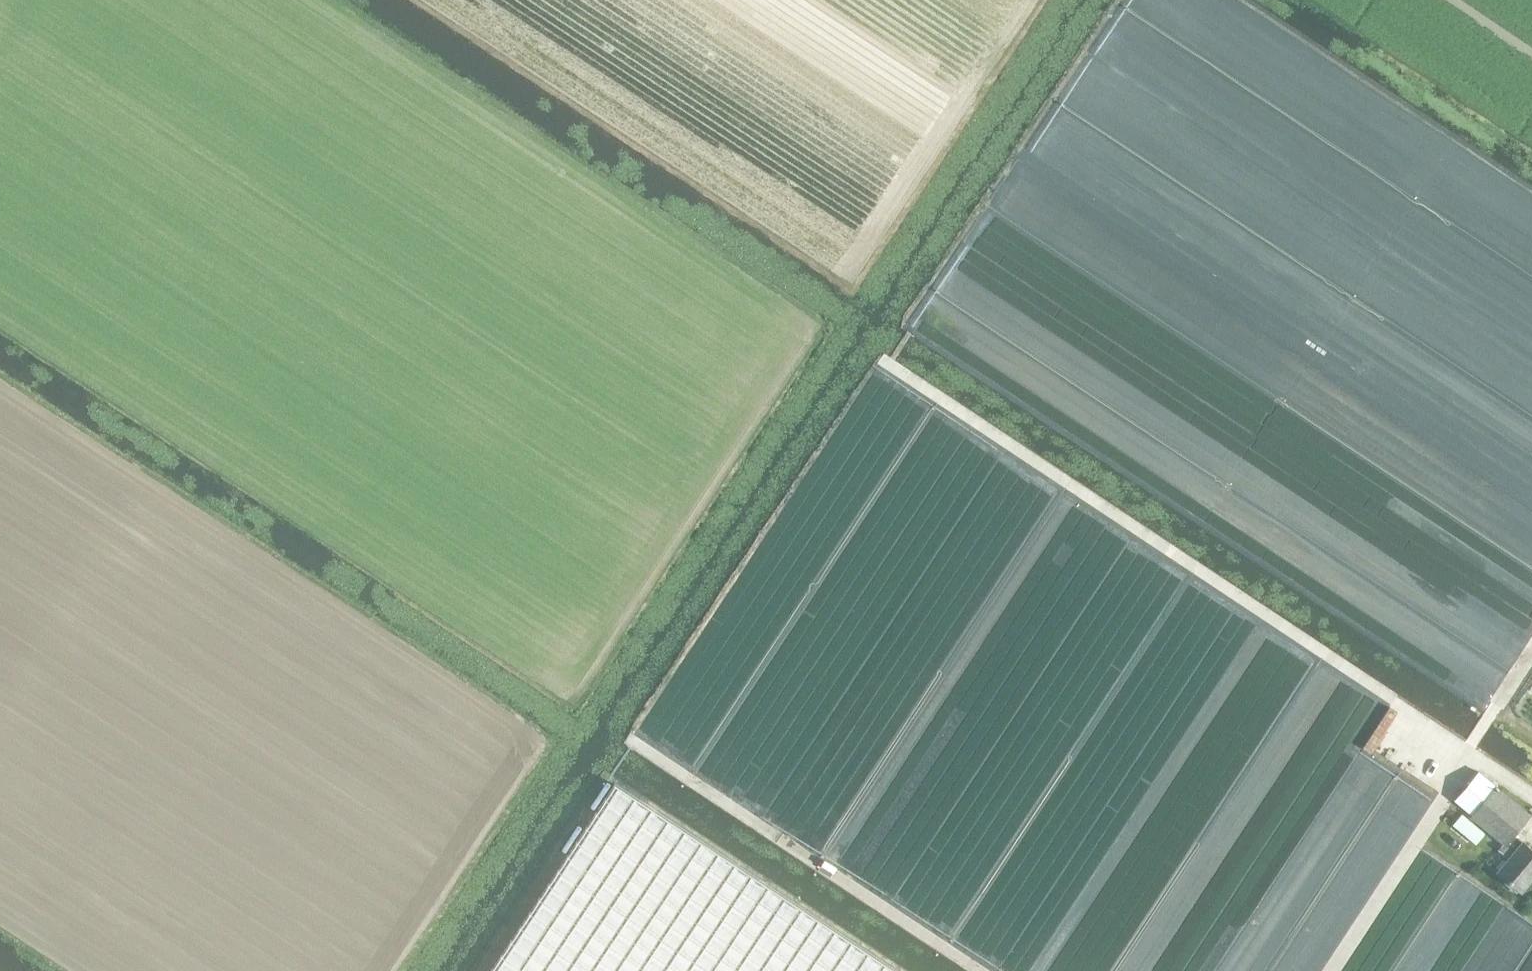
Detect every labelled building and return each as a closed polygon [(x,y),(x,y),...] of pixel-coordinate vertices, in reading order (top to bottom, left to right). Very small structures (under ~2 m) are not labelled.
[(1371,755),(1383,762),(1406,723),(1395,716),(1371,755)] [(1495,785),(1478,773),(1455,802),(1470,815),(1502,843),(1498,849),(1508,857),(1496,871),(1521,891),(1531,878),(1531,849),(1522,840),(1514,834),(1531,813),(1495,785)] [(490,970),(897,970),(615,783),(490,970)] [(859,809),(855,807),(739,806),(812,832),(812,846),(826,846),(830,848),(833,841),(828,840),(834,821),(840,823),(853,823),(859,809)]
